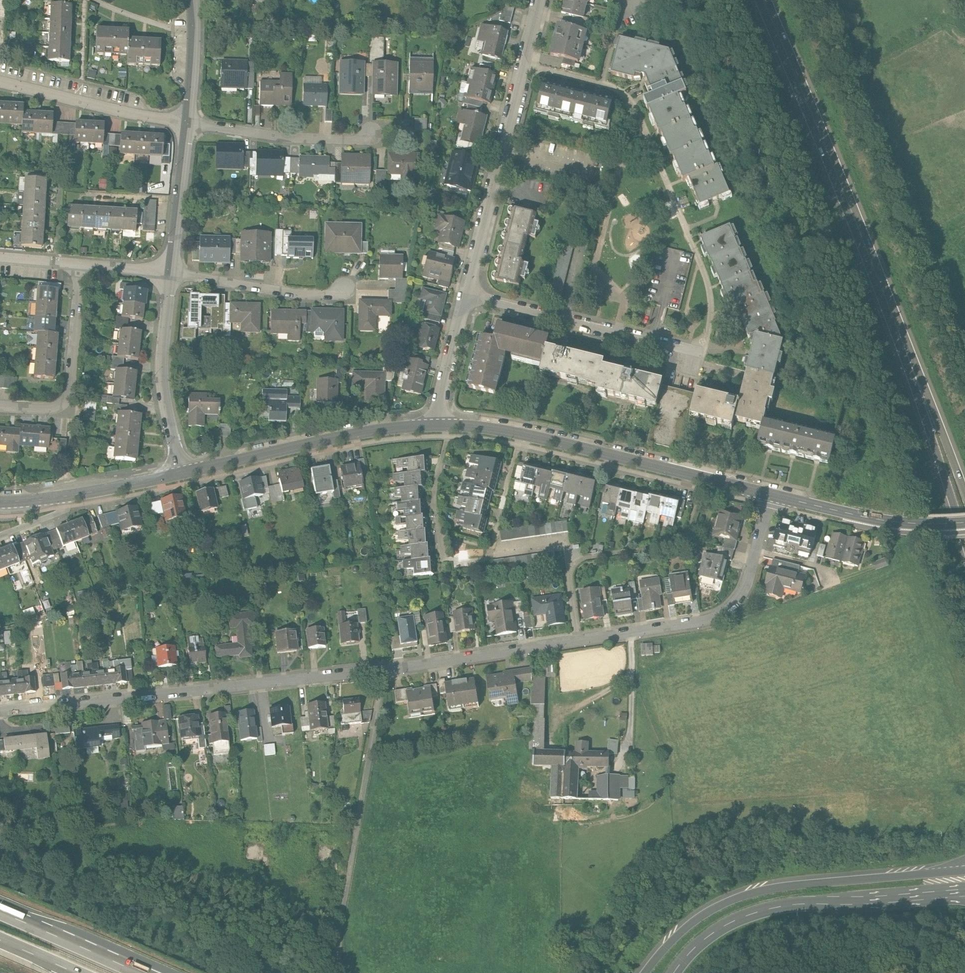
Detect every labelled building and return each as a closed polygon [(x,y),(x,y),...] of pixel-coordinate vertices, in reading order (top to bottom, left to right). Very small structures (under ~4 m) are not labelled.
[(589,1),(584,0),(563,0),(561,11),(585,17),(589,1)] [(70,17),(71,2),(49,1),(49,16),(70,17)] [(504,4),(500,21),(510,24),(515,6),(504,4)] [(70,31),(70,17),(49,16),(48,30),(70,31)] [(585,44),(588,29),(557,22),(554,37),(585,44)] [(482,53),(502,58),(509,30),(481,23),(477,40),(485,42),(482,53)] [(126,53),(127,36),(127,27),(95,26),(94,52),(126,53)] [(69,45),(70,31),(48,30),(48,45),(69,45)] [(646,77),(653,92),(681,80),(686,80),(672,48),(622,34),(613,69),(623,72),(646,77)] [(126,63),(158,64),(159,37),(127,36),(126,53),(126,63)] [(581,60),(585,44),(554,37),(550,53),(581,60)] [(69,60),(69,45),(48,45),(47,59),(69,60)] [(409,93),(433,94),(434,57),(410,57),(409,93)] [(247,59),(221,59),(220,88),(247,88),(247,62),(247,59)] [(365,61),(339,60),(338,93),(364,94),(364,76),(365,63),(365,61)] [(371,95),(397,95),(398,61),(372,60),(372,63),(372,76),(371,95)] [(472,66),(468,80),(495,87),(498,73),(472,66)] [(260,105),(292,105),(292,73),(280,72),(280,86),(274,86),(274,80),(260,80),(260,105)] [(468,80),(464,96),(484,101),(491,103),(495,87),(468,80)] [(662,128),(664,127),(695,115),(681,80),(653,92),(647,94),(662,128)] [(580,90),(545,81),(539,104),(574,113),(580,90)] [(327,84),(303,83),(302,106),(326,106),(327,84)] [(615,99),(580,90),(574,113),(609,121),(615,99)] [(484,101),(464,96),(463,102),(468,103),(467,109),(481,113),(484,101)] [(22,102),(6,101),(5,123),(21,124),(21,109),(22,102)] [(460,140),(481,145),(488,114),(481,113),(467,109),(459,108),(456,122),(464,124),(461,137),(460,140)] [(37,110),(21,109),(21,124),(20,132),(36,132),(37,110)] [(52,110),(37,110),(36,132),(51,133),(52,122),(52,110)] [(664,127),(674,152),(676,151),(705,139),(695,115),(664,127)] [(427,118),(414,118),(414,131),(427,131),(427,118)] [(90,120),(75,119),(74,123),(74,134),(73,142),(88,143),(90,120)] [(104,121),(90,120),(88,143),(103,144),(103,133),(104,121)] [(74,134),(74,123),(52,122),(51,133),(74,134)] [(134,132),(120,131),(120,134),(119,144),(119,153),(133,154),(134,132)] [(149,132),(134,132),(133,154),(148,155),(149,132)] [(163,133),(149,132),(148,155),(162,156),(163,133)] [(103,133),(103,144),(119,144),(120,134),(103,133)] [(460,140),(461,137),(458,137),(456,146),(479,151),(481,145),(460,140)] [(676,151),(687,177),(691,175),(716,165),(705,139),(676,151)] [(244,151),(244,143),(216,142),(216,170),(244,170),(244,167),(244,151)] [(284,149),(256,149),(256,151),(256,175),(284,176),(284,173),(284,157),(284,149)] [(473,190),(481,157),(452,150),(444,183),(473,190)] [(256,175),(256,151),(244,151),(244,167),(249,167),(249,175),(256,175)] [(420,152),(387,151),(387,170),(387,174),(403,174),(403,179),(412,180),(412,175),(419,175),(420,152)] [(370,153),(341,153),(341,163),(340,183),(369,183),(370,153)] [(330,156),(299,155),(299,158),(299,173),(299,174),(329,175),(329,162),(330,156)] [(299,173),(299,158),(284,157),(284,173),(299,173)] [(340,183),(341,163),(329,162),(329,175),(335,175),(335,183),(340,183)] [(716,165),(691,175),(703,202),(723,194),(725,198),(734,195),(721,163),(716,165)] [(387,174),(387,170),(375,170),(375,184),(387,184),(387,174)] [(45,191),(46,177),(23,176),(22,189),(45,191)] [(44,204),(45,191),(22,189),(21,203),(44,204)] [(142,231),(154,232),(156,201),(144,201),(142,231)] [(43,218),(44,204),(21,203),(20,217),(43,218)] [(81,205),(67,204),(65,227),(79,227),(81,205)] [(95,206),(81,205),(79,227),(93,228),(95,206)] [(514,205),(505,242),(526,248),(529,237),(536,239),(541,221),(536,220),(538,211),(514,205)] [(109,207),(95,206),(93,228),(107,229),(109,207)] [(123,208),(109,207),(107,229),(121,230),(123,208)] [(137,209),(123,208),(121,230),(135,231),(137,209)] [(460,247),(467,220),(438,213),(434,229),(440,230),(437,242),(439,242),(456,246),(460,247)] [(42,232),(43,218),(20,217),(20,230),(42,232)] [(324,253),(361,253),(361,241),(362,223),(324,222),(324,253)] [(734,223),(704,235),(712,255),(742,243),(734,223)] [(287,238),(291,238),(291,229),(276,229),(275,255),(286,255),(287,238)] [(41,245),(42,232),(20,230),(19,244),(41,245)] [(271,231),(240,231),(240,238),(240,254),(240,262),(270,262),(271,231)] [(230,238),(230,236),(200,236),(200,242),(199,261),(230,261),(230,254),(230,238)] [(564,236),(549,299),(560,302),(576,238),(564,236)] [(240,238),(230,238),(230,254),(240,254),(240,238)] [(286,258),(313,259),(313,238),(291,238),(287,238),(286,255),(286,258)] [(456,246),(439,242),(438,248),(442,249),(441,253),(454,256),(456,246)] [(505,242),(496,279),(520,285),(522,279),(527,280),(531,263),(523,261),(526,248),(505,242)] [(749,262),(742,243),(712,255),(719,274),(749,262)] [(656,246),(642,301),(657,305),(664,307),(679,311),(693,255),(656,246)] [(441,253),(428,250),(422,276),(440,280),(451,283),(457,257),(454,256),(441,253)] [(395,278),(402,278),(403,254),(379,254),(379,278),(395,278)] [(749,262),(719,274),(728,296),(735,293),(758,284),(749,262)] [(408,278),(402,278),(395,278),(395,289),(388,289),(388,299),(392,299),(392,303),(404,303),(408,278)] [(38,281),(38,287),(56,289),(60,290),(60,284),(38,281)] [(758,284),(735,293),(756,344),(782,357),(784,339),(763,282),(758,284)] [(55,305),(56,289),(38,287),(35,287),(33,303),(55,305)] [(447,293),(422,287),(419,299),(425,300),(423,311),(441,316),(447,293)] [(122,302),(144,304),(145,292),(131,290),(123,289),(122,302)] [(224,303),(224,295),(189,294),(189,313),(187,313),(186,329),(217,329),(217,324),(223,324),(224,324),(224,303)] [(388,299),(359,299),(358,331),(376,331),(376,316),(392,316),(392,303),(392,299),(388,299)] [(128,317),(142,319),(144,304),(122,302),(120,317),(128,317)] [(260,333),(260,303),(229,302),(229,303),(229,323),(230,323),(240,323),(240,332),(260,333)] [(54,320),(55,305),(33,303),(32,318),(54,320)] [(344,341),(344,308),(311,308),(310,310),(310,333),(310,334),(324,334),(324,341),(344,341)] [(300,309),(271,309),(271,334),(287,335),(287,341),(300,341),(300,323),(300,310),(300,309)] [(310,310),(300,310),(300,323),(305,323),(305,333),(310,333),(310,310)] [(441,316),(423,311),(416,310),(414,316),(425,319),(424,324),(439,328),(441,316)] [(119,329),(127,330),(128,317),(120,317),(116,316),(115,329),(119,329)] [(52,335),(54,320),(32,318),(31,334),(35,334),(52,335)] [(507,357),(515,325),(500,321),(496,336),(480,332),(467,384),(498,392),(507,357)] [(436,350),(441,328),(439,328),(424,324),(417,323),(414,337),(415,348),(422,350),(428,349),(436,350)] [(515,325),(507,357),(543,366),(549,343),(551,334),(515,325)] [(117,343),(139,345),(140,331),(127,330),(119,329),(117,343)] [(55,351),(56,336),(52,335),(35,334),(34,349),(55,351)] [(117,343),(116,357),(124,358),(138,359),(139,345),(117,343)] [(606,358),(549,343),(543,366),(541,373),(599,388),(605,363),(606,358)] [(756,344),(749,374),(777,380),(782,357),(756,344)] [(54,366),(55,351),(34,349),(32,365),(54,366)] [(422,363),(428,365),(430,357),(407,352),(405,357),(407,357),(422,361),(422,363)] [(114,369),(123,370),(124,358),(116,357),(111,356),(110,369),(114,369)] [(401,389),(422,394),(428,365),(422,363),(422,361),(407,357),(403,374),(403,379),(401,389)] [(665,378),(605,363),(599,388),(597,393),(658,408),(663,385),(665,378)] [(53,382),(54,366),(32,365),(31,380),(53,382)] [(383,368),(383,372),(385,372),(385,381),(393,381),(396,368),(383,368)] [(123,370),(114,369),(113,383),(134,385),(136,371),(123,370)] [(385,381),(385,372),(383,372),(352,371),(352,388),(364,389),(364,403),(385,403),(385,381)] [(743,399),(738,417),(765,424),(767,417),(777,380),(749,374),(743,399)] [(0,376),(0,388),(13,389),(15,378),(0,376)] [(316,402),(337,403),(338,400),(338,382),(338,379),(316,378),(316,402)] [(133,399),(134,385),(113,383),(111,396),(122,398),(133,399)] [(697,394),(663,385),(658,408),(648,443),(683,452),(692,413),(697,394)] [(743,399),(698,388),(697,394),(692,413),(736,423),(738,417),(743,399)] [(286,389),(262,389),(262,414),(269,414),(269,421),(286,422),(286,409),(286,395),(286,389)] [(188,393),(187,426),(204,427),(204,415),(219,415),(220,399),(206,398),(207,393),(188,393)] [(300,396),(286,395),(286,409),(300,409),(300,396)] [(83,421),(95,422),(97,402),(84,400),(83,421)] [(116,411),(115,423),(140,425),(141,414),(116,411)] [(840,435),(767,417),(765,424),(760,445),(772,447),(799,454),(824,460),(834,463),(840,435)] [(115,423),(114,435),(138,437),(140,425),(115,423)] [(19,424),(19,428),(18,446),(48,448),(50,427),(19,424)] [(218,437),(230,437),(230,424),(218,424),(218,437)] [(0,426),(0,445),(6,446),(5,452),(17,453),(18,446),(19,428),(0,426)] [(114,435),(113,446),(137,449),(138,442),(138,437),(114,435)] [(64,440),(56,440),(55,457),(62,458),(64,440)] [(113,446),(112,458),(136,461),(137,449),(113,446)] [(478,471),(499,476),(502,462),(472,455),(470,463),(480,465),(478,471)] [(406,467),(407,474),(424,472),(424,473),(428,473),(427,457),(396,460),(397,468),(406,467)] [(357,460),(357,463),(358,463),(361,476),(367,475),(364,458),(357,460)] [(344,490),(363,487),(361,476),(358,463),(357,463),(339,466),(344,490)] [(328,465),(310,469),(313,485),(323,483),(324,488),(333,486),(328,465)] [(533,497),(535,488),(540,470),(525,466),(521,484),(526,485),(524,495),(533,497)] [(280,485),(282,494),(303,489),(298,467),(277,472),(280,485)] [(493,490),(493,491),(496,492),(499,476),(478,471),(468,469),(467,477),(476,479),(475,485),(493,490)] [(554,473),(540,470),(535,488),(541,489),(539,498),(548,500),(550,489),(554,473)] [(555,471),(554,473),(550,489),(556,490),(553,500),(563,502),(565,493),(569,475),(555,471)] [(425,488),(424,473),(424,472),(407,474),(393,475),(393,483),(403,482),(403,488),(421,487),(421,488),(425,488)] [(583,478),(569,475),(565,493),(570,494),(568,503),(577,505),(579,496),(583,478)] [(238,482),(242,500),(264,496),(262,490),(260,478),(260,477),(238,482)] [(598,482),(583,478),(579,496),(584,497),(582,507),(591,509),(598,482)] [(469,499),(490,504),(493,491),(493,490),(475,485),(463,483),(461,491),(471,493),(469,499)] [(267,488),(267,489),(270,504),(284,501),(282,494),(280,485),(267,488)] [(218,488),(220,499),(228,497),(225,486),(218,488)] [(422,502),(421,488),(421,487),(403,488),(394,489),(394,497),(400,497),(401,503),(422,502)] [(616,517),(618,507),(622,491),(608,487),(604,504),(609,505),(607,515),(616,517)] [(195,492),(199,513),(217,509),(213,488),(195,492)] [(630,521),(633,511),(637,494),(622,491),(618,507),(623,509),(621,519),(630,521)] [(644,524),(647,512),(651,497),(637,494),(633,511),(638,512),(635,522),(644,524)] [(162,514),(164,522),(185,517),(181,496),(159,501),(162,514)] [(659,526),(662,516),(666,499),(651,496),(651,497),(647,512),(653,514),(650,524),(659,526)] [(466,514),(486,519),(490,504),(469,499),(459,497),(458,505),(467,507),(466,514)] [(680,503),(666,499),(662,516),(667,517),(665,527),(674,529),(680,503)] [(162,514),(159,501),(149,503),(151,516),(162,514)] [(424,502),(422,502),(401,503),(396,503),(397,511),(403,511),(403,517),(425,516),(424,502)] [(137,506),(115,512),(118,524),(120,533),(142,527),(137,506)] [(726,539),(738,542),(745,515),(720,508),(713,535),(726,539)] [(118,524),(115,512),(97,516),(102,528),(118,524)] [(486,519),(466,514),(458,512),(456,520),(465,522),(464,529),(484,534),(488,519),(486,519)] [(81,520),(88,537),(97,534),(90,516),(81,520)] [(426,516),(425,516),(403,517),(395,518),(395,526),(405,525),(406,532),(427,531),(426,516)] [(813,556),(820,527),(782,517),(774,546),(813,556)] [(81,519),(67,524),(74,543),(88,537),(81,520),(81,519)] [(569,532),(568,521),(500,530),(502,542),(569,532)] [(67,524),(54,529),(61,548),(74,543),(67,524)] [(54,530),(45,534),(51,552),(61,548),(54,530)] [(428,531),(427,531),(406,532),(397,533),(398,541),(407,540),(408,547),(429,545),(428,531)] [(31,566),(53,557),(51,552),(45,534),(44,533),(22,542),(22,543),(29,560),(31,566)] [(826,559),(842,563),(849,537),(833,533),(826,559)] [(842,563),(859,567),(866,542),(849,537),(842,563)] [(736,551),(738,542),(726,539),(724,548),(720,547),(717,557),(730,560),(731,560),(734,550),(736,551)] [(22,543),(11,547),(18,564),(29,560),(22,543)] [(818,556),(824,558),(827,546),(821,544),(818,556)] [(431,545),(429,545),(408,547),(400,547),(400,555),(410,554),(411,561),(432,560),(431,545)] [(0,550),(0,557),(5,569),(18,564),(11,546),(0,550)] [(557,563),(555,552),(493,561),(494,572),(557,563)] [(699,576),(724,582),(730,560),(717,557),(705,554),(699,576)] [(872,563),(875,571),(887,567),(887,558),(872,563)] [(433,560),(432,560),(411,561),(402,562),(403,570),(412,569),(413,577),(434,575),(433,560)] [(786,591),(803,595),(808,576),(770,567),(763,595),(783,600),(786,591)] [(664,576),(669,607),(694,604),(689,572),(664,576)] [(643,599),(645,612),(662,610),(660,596),(663,596),(660,578),(640,581),(643,599)] [(630,587),(632,601),(638,600),(636,586),(630,587)] [(611,589),(615,618),(634,615),(632,601),(630,587),(611,589)] [(581,591),(585,621),(605,618),(603,602),(601,588),(581,591)] [(567,625),(563,594),(531,598),(534,617),(546,616),(548,627),(567,625)] [(514,603),(514,602),(488,606),(490,623),(495,622),(497,637),(519,633),(516,616),(514,603)] [(523,602),(514,603),(516,616),(524,614),(523,602)] [(457,632),(457,634),(477,631),(473,609),(454,612),(454,617),(457,632)] [(356,611),(358,624),(366,623),(365,610),(356,611)] [(253,612),(227,615),(229,629),(235,629),(237,644),(214,646),(215,659),(238,656),(238,660),(252,658),(249,627),(255,627),(253,612)] [(336,613),(340,645),(360,643),(358,624),(345,625),(344,612),(336,613)] [(428,647),(449,644),(444,613),(424,616),(426,631),(428,646),(428,647)] [(534,628),(532,616),(525,617),(526,629),(534,628)] [(401,650),(417,647),(413,617),(396,619),(399,637),(401,649),(401,650)] [(305,630),(307,649),(326,647),(324,628),(305,630)] [(273,633),(275,654),(297,651),(295,630),(273,633)] [(401,649),(399,637),(391,639),(392,650),(401,649)] [(197,665),(206,664),(204,646),(187,648),(189,663),(196,663),(197,665)] [(154,649),(156,668),(177,666),(174,647),(154,649)] [(543,665),(543,678),(547,678),(547,679),(554,678),(554,665),(543,665)] [(115,685),(126,683),(125,673),(125,668),(114,669),(115,685)] [(504,675),(487,677),(491,701),(507,699),(508,707),(520,706),(517,685),(533,683),(533,678),(533,668),(503,673),(504,675)] [(105,686),(115,685),(114,669),(103,670),(105,686)] [(94,687),(105,686),(103,670),(92,671),(94,687)] [(83,688),(94,687),(92,671),(81,672),(83,688)] [(72,689),(83,688),(81,672),(70,673),(72,689)] [(61,690),(72,689),(70,673),(59,675),(61,690)] [(40,676),(42,688),(54,687),(53,675),(40,676)] [(24,695),(35,694),(34,678),(23,679),(24,695)] [(543,678),(533,678),(533,683),(530,752),(534,752),(545,752),(547,679),(547,678),(543,678)] [(14,696),(24,695),(23,679),(12,680),(14,696)] [(447,694),(450,710),(479,705),(475,679),(446,684),(447,694)] [(3,697),(14,696),(12,680),(1,681),(3,697)] [(441,695),(447,694),(446,684),(445,680),(439,681),(441,695)] [(431,688),(405,692),(406,702),(409,717),(435,713),(433,698),(431,688)] [(406,702),(405,692),(405,690),(394,692),(395,704),(406,702)] [(360,713),(359,699),(341,701),(342,715),(360,713)] [(306,704),(309,732),(328,730),(328,728),(327,717),(325,702),(306,704)] [(162,707),(163,721),(166,721),(171,720),(170,706),(162,707)] [(269,709),(271,728),(291,726),(288,707),(269,709)] [(236,713),(239,742),(257,740),(256,729),(254,711),(236,713)] [(361,724),(360,713),(342,715),(339,716),(341,726),(361,724)] [(225,714),(207,716),(210,745),(228,743),(225,714)] [(197,739),(200,738),(199,725),(198,716),(177,718),(179,741),(197,739)] [(335,717),(327,717),(328,728),(334,727),(335,717)] [(143,748),(169,745),(166,721),(163,721),(140,724),(143,748)] [(118,725),(99,728),(100,741),(120,739),(118,725)] [(291,726),(271,728),(273,737),(293,735),(292,726),(291,726)] [(75,751),(101,748),(100,741),(99,728),(72,731),(75,751)] [(45,735),(2,739),(2,741),(3,752),(3,754),(35,750),(36,762),(48,760),(45,735)] [(576,753),(545,752),(534,752),(534,768),(552,768),(552,800),(563,800),(564,768),(566,769),(565,800),(579,801),(580,769),(611,770),(611,753),(590,753),(590,743),(576,742),(576,753)] [(275,756),(274,745),(264,746),(265,757),(275,756)] [(621,790),(630,789),(629,777),(621,777),(621,776),(607,776),(598,778),(598,793),(590,793),(590,801),(621,801),(621,790)]
